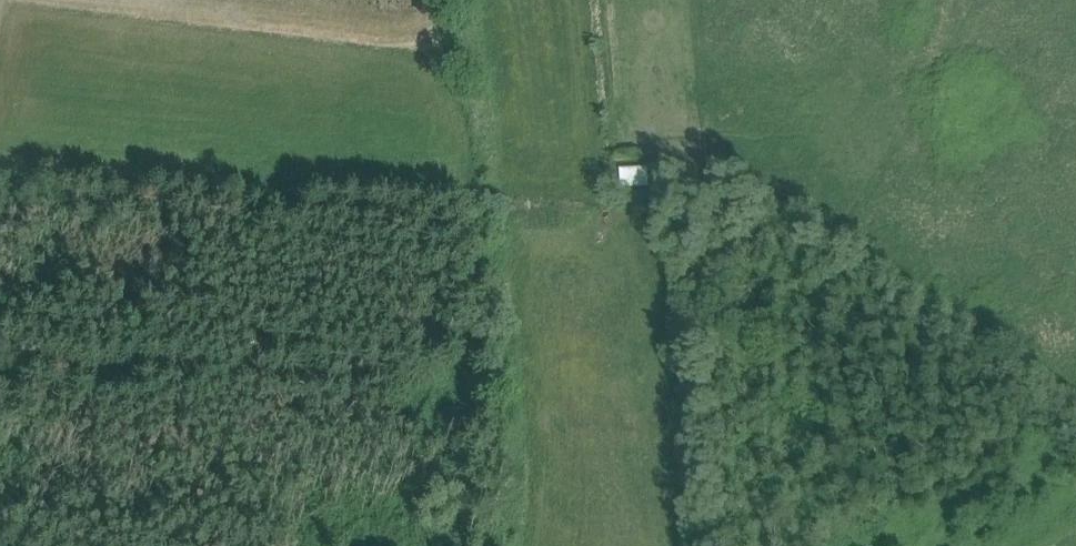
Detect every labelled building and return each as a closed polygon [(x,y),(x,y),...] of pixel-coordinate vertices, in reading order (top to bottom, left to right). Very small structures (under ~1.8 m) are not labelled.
[(648,167),(621,169),(621,182),(649,181),(648,167)]
